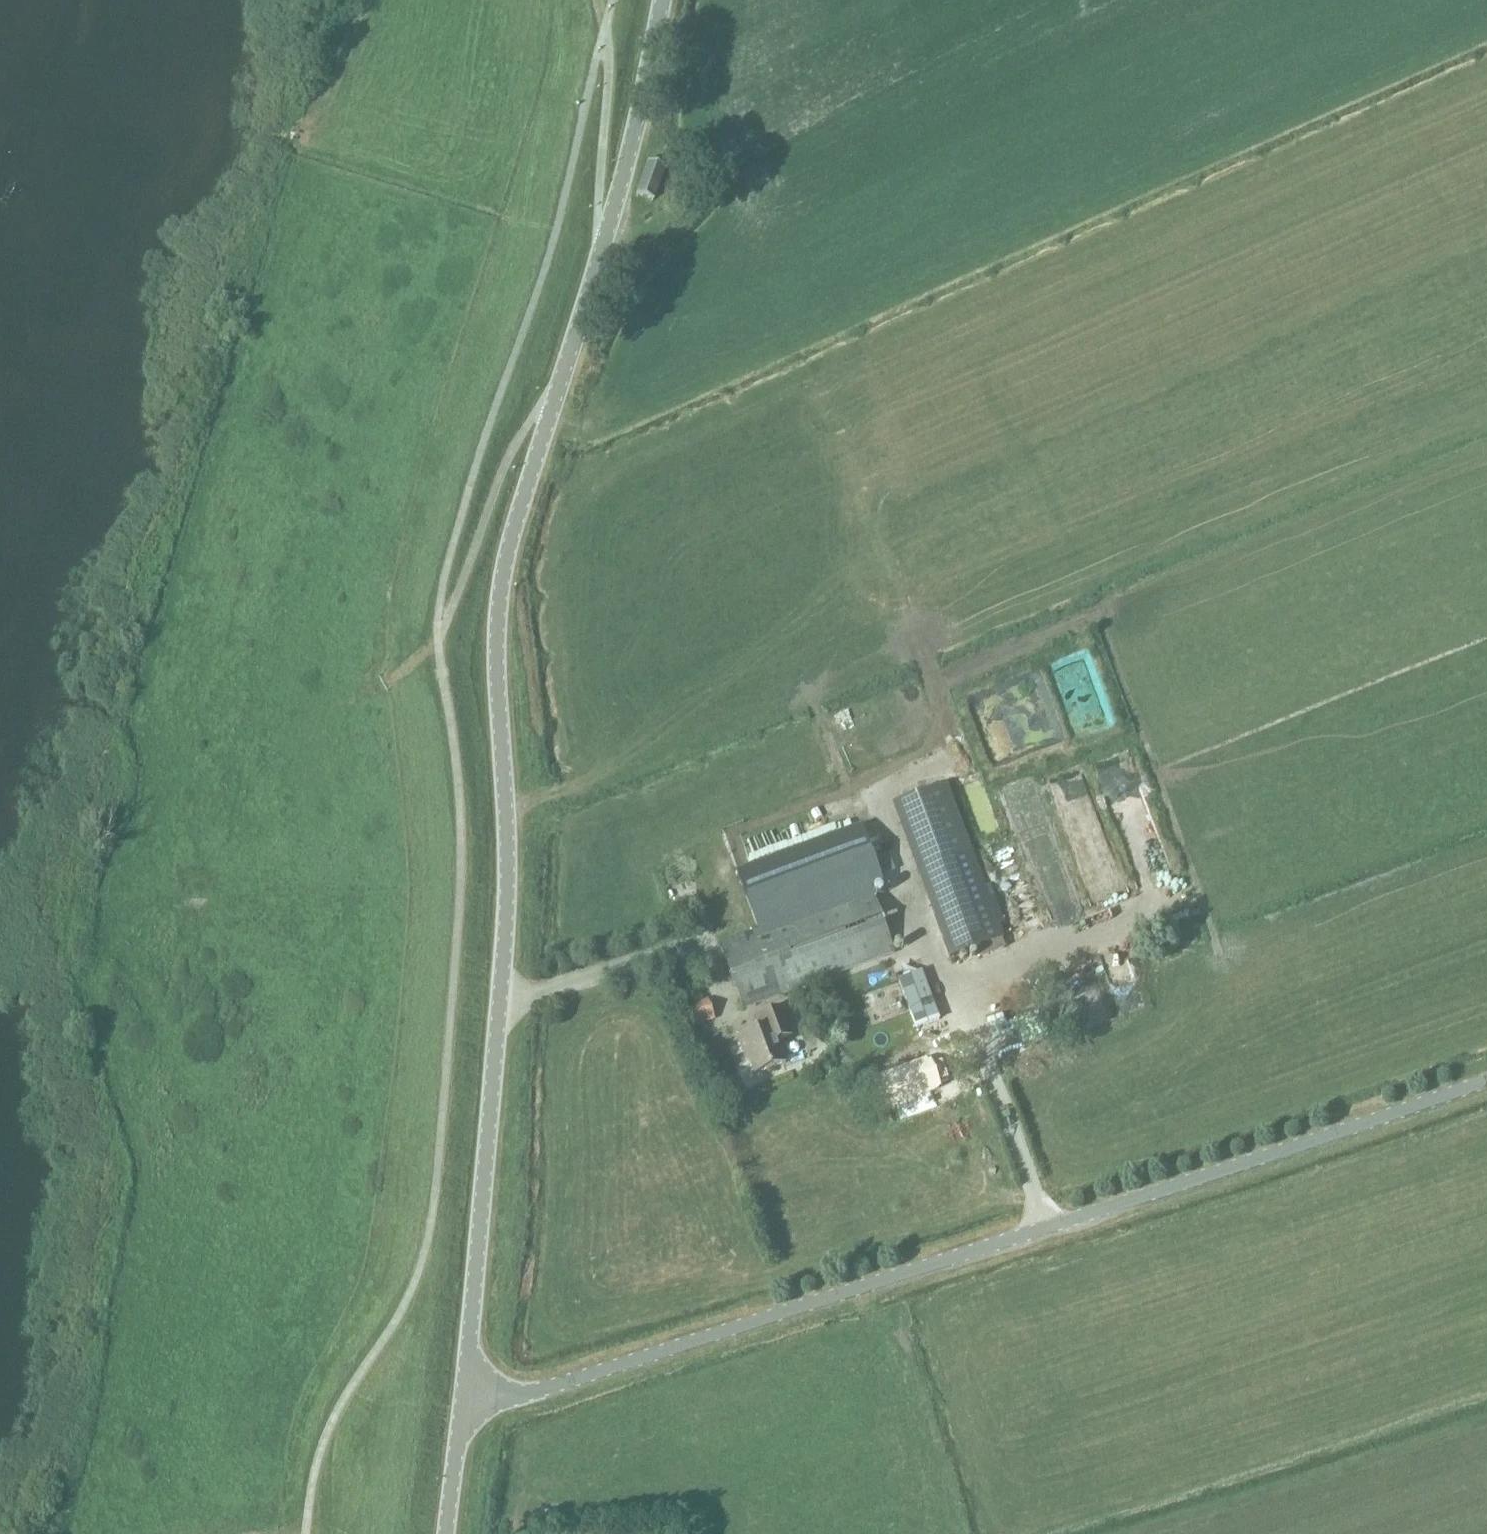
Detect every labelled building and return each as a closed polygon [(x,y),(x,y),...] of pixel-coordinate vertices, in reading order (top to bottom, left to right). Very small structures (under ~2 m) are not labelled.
[(666,167),(647,162),(635,193),(655,200),(666,167)] [(898,804),(955,956),(1003,938),(947,786),(898,804)] [(1046,835),(1028,788),(1008,795),(1026,843),(1046,835)] [(1124,896),(1121,884),(1088,892),(1091,904),(1124,896)] [(753,1005),(778,997),(896,953),(871,888),(719,944),(743,1009),(753,1005)] [(1031,904),(1035,918),(1046,914),(1042,901),(1031,904)] [(1008,944),(973,952),(975,965),(1010,957),(1008,944)] [(923,974),(900,982),(918,1029),(941,1020),(923,974)] [(683,1009),(691,1028),(713,1020),(705,1000),(683,1009)] [(757,1017),(761,1029),(738,1038),(744,1053),(746,1052),(755,1074),(787,1062),(778,1041),(792,1036),(782,1008),(757,1017)] [(878,1078),(889,1105),(940,1085),(933,1068),(930,1058),(878,1078)] [(945,1063),(933,1068),(940,1085),(951,1081),(945,1063)]
